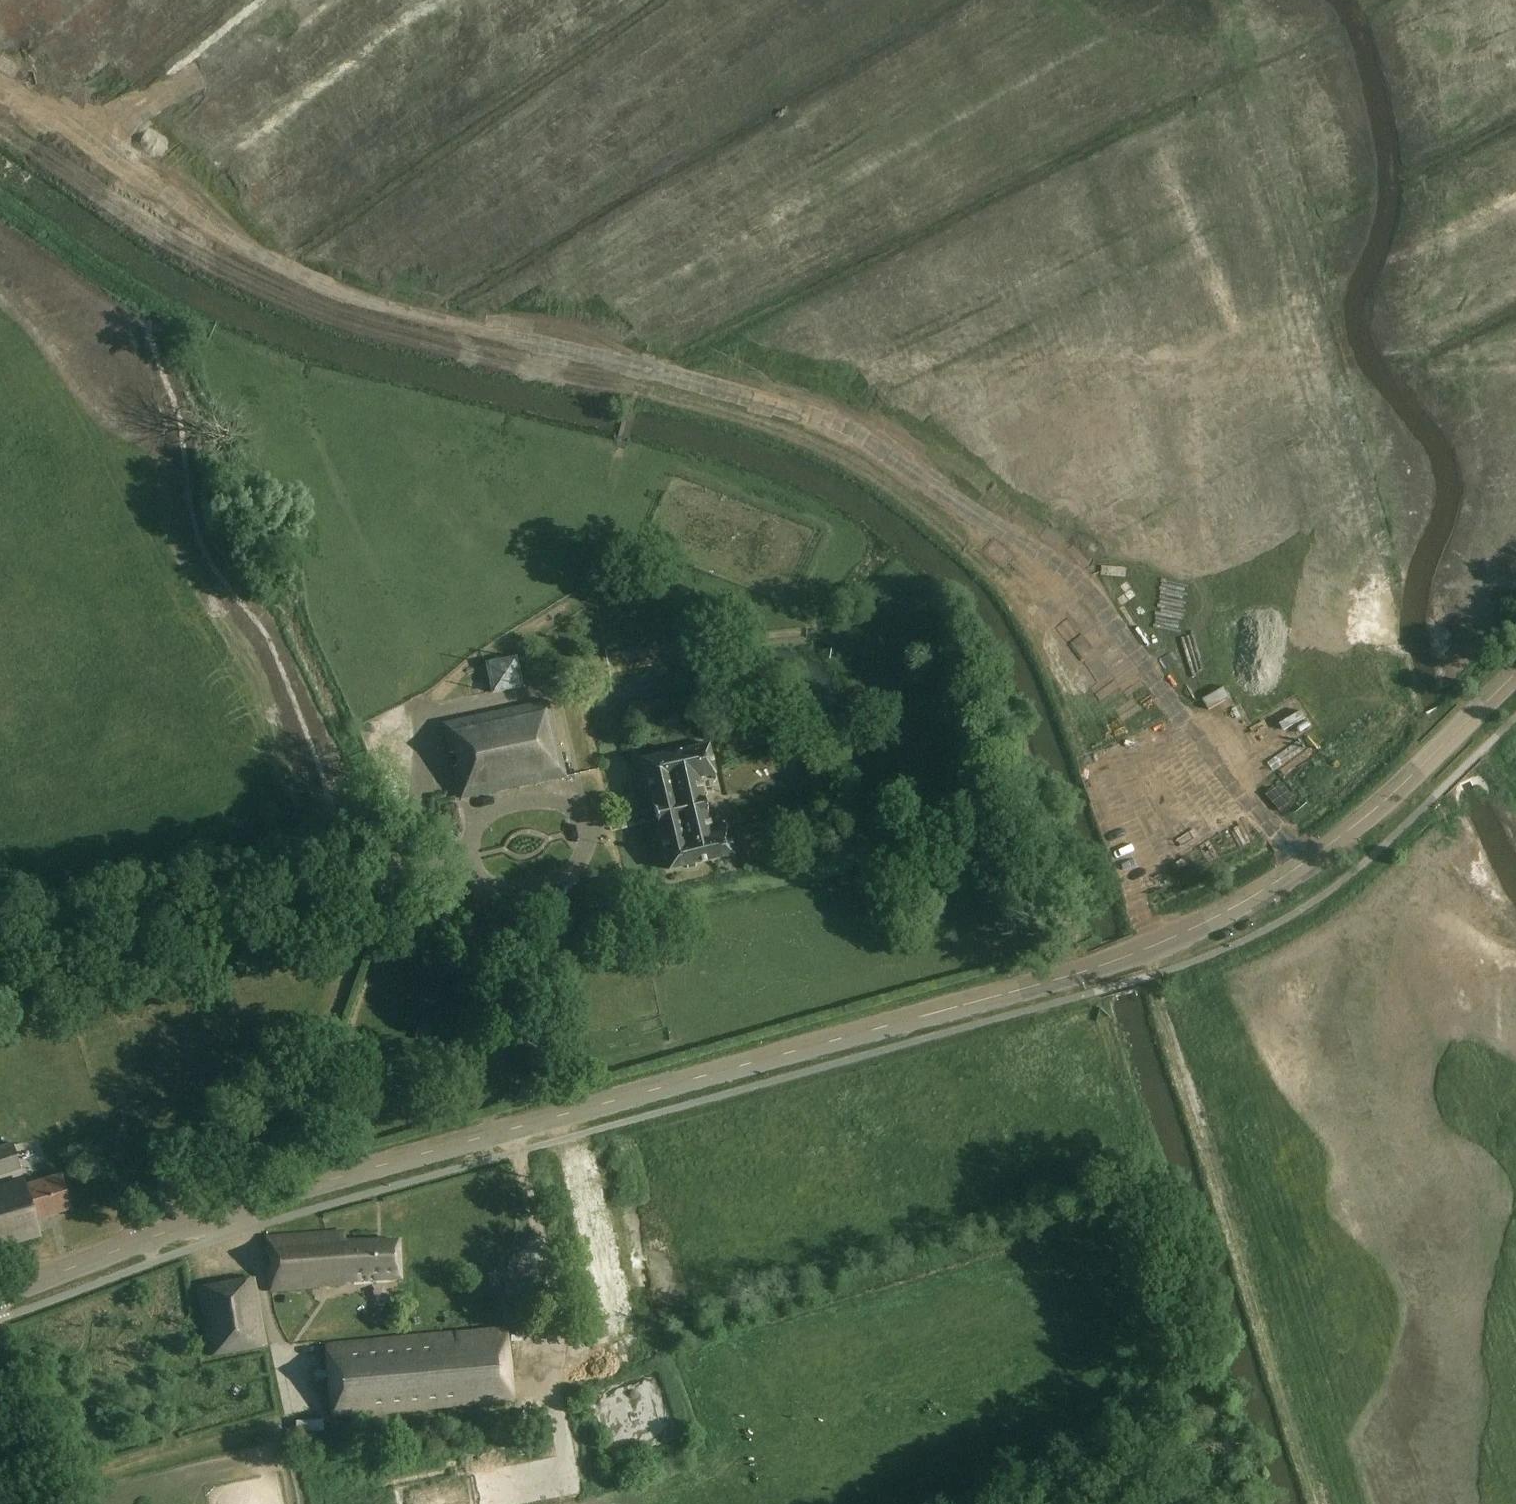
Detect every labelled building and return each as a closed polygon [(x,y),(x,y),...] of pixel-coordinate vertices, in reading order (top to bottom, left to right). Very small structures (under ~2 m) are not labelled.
[(517,666),(497,670),(502,694),(523,689),(517,666)] [(552,686),(532,691),(534,701),(554,696),(552,686)] [(566,777),(549,700),(445,723),(451,753),(455,753),(458,767),(455,767),(462,800),(566,777)] [(717,773),(710,743),(644,759),(670,869),(735,854),(728,825),(712,829),(700,777),(717,773)] [(14,1142),(0,1146),(0,1176),(22,1169),(14,1142)] [(62,1173),(26,1184),(25,1179),(0,1187),(0,1247),(41,1235),(37,1220),(72,1209),(62,1173)] [(345,1242),(344,1231),(266,1237),(272,1291),(347,1284),(347,1281),(401,1279),(400,1239),(345,1242)] [(266,1346),(253,1278),(197,1288),(210,1357),(266,1346)] [(513,1403),(506,1328),(326,1345),(333,1420),(513,1403)]
